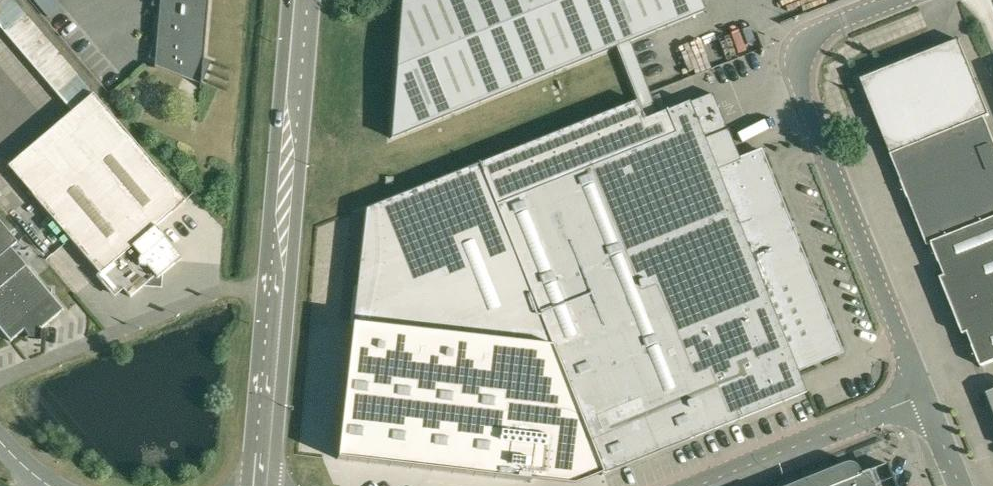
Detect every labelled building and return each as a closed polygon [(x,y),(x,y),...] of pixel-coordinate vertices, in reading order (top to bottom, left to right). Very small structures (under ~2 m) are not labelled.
[(40,23),(21,0),(3,0),(0,2),(0,15),(20,39),(40,23)] [(154,60),(154,67),(201,85),(201,79),(203,79),(211,61),(203,58),(208,0),(160,0),(156,49),(153,48),(149,58),(154,60)] [(336,459),(531,482),(536,438),(559,440),(583,431),(592,451),(601,474),(604,473),(700,434),(736,420),(799,395),(806,392),(797,370),(842,352),(797,240),(788,218),(761,150),(716,168),(704,140),(727,131),(712,93),(690,101),(689,101),(657,114),(657,113),(631,47),(629,41),(703,10),(699,0),(401,0),(391,139),(616,46),(619,52),(633,90),(637,100),(479,163),(365,208),(359,261),(361,261),(354,321),(364,322),(361,347),(349,346),(336,459)] [(933,242),(992,218),(992,139),(984,117),(984,116),(988,114),(958,39),(860,78),(927,245),(933,242)] [(32,195),(99,273),(96,276),(111,293),(120,285),(130,297),(155,276),(157,279),(181,258),(164,238),(165,238),(155,227),(185,201),(117,122),(32,195)] [(933,242),(946,275),(941,278),(963,333),(968,331),(982,365),(992,361),(992,218),(933,242)] [(64,309),(52,295),(52,289),(46,288),(24,262),(22,263),(9,248),(17,242),(0,222),(0,329),(10,341),(25,329),(28,334),(34,334),(34,335),(64,309)] [(886,463),(861,474),(859,469),(856,465),(852,463),(848,462),(844,463),(787,485),(896,485),(886,463)]
